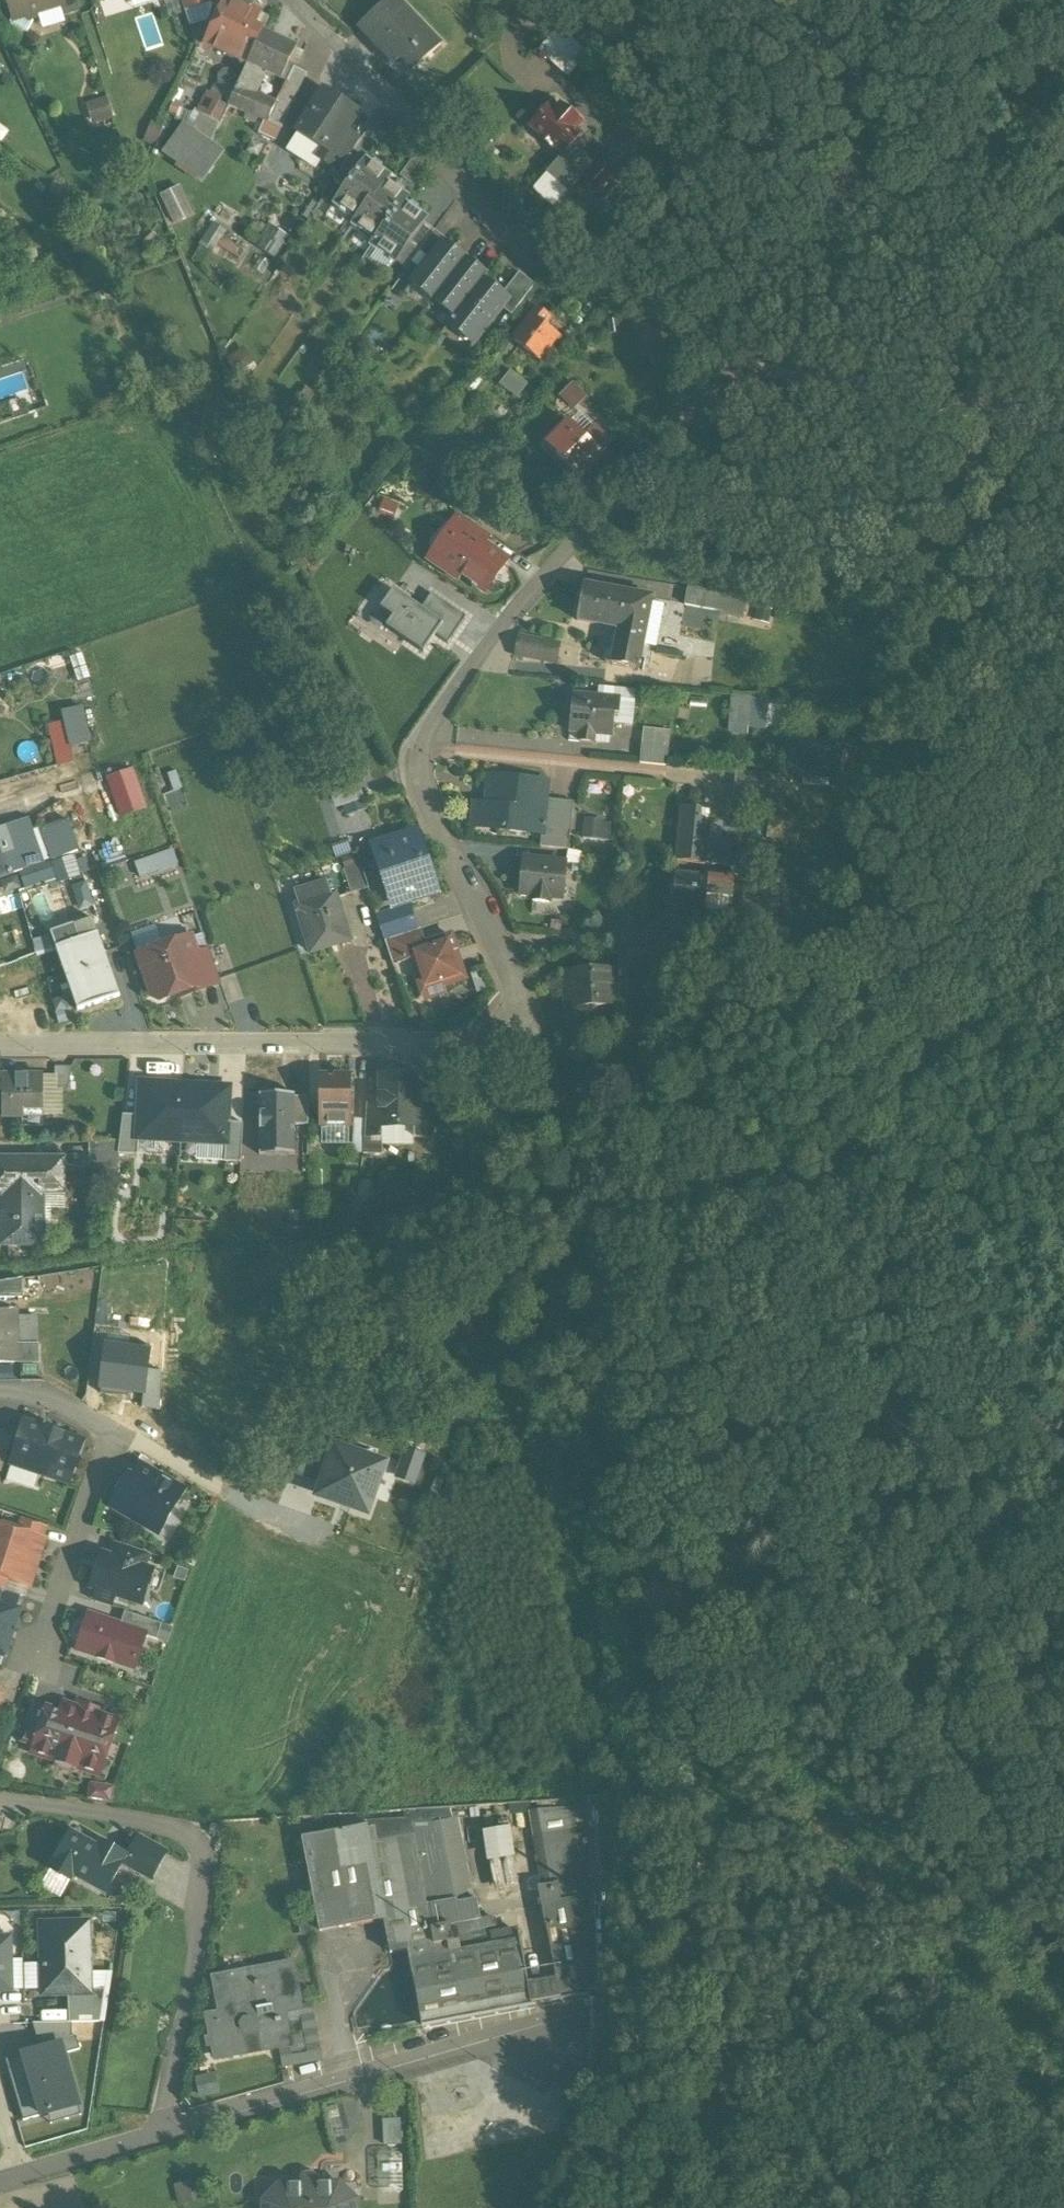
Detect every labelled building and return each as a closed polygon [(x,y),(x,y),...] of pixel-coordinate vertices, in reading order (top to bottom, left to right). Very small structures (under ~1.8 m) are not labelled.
[(3,4),(14,10),(34,21),(41,9),(46,6),(52,9),(61,7),(62,6),(60,0),(6,0),(3,4)] [(62,6),(61,7),(65,19),(80,14),(76,0),(60,0),(62,6)] [(211,0),(181,0),(185,10),(211,2),(211,0)] [(269,20),(229,1),(208,46),(227,55),(230,49),(238,53),(240,48),(253,54),(262,34),(269,20)] [(420,27),(416,32),(387,3),(360,29),(389,58),(394,53),(414,74),(441,48),(420,27)] [(34,21),(14,10),(11,25),(27,34),(34,21)] [(561,30),(541,53),(570,79),(590,57),(561,30)] [(296,50),(262,34),(253,54),(248,65),(267,74),(281,81),(289,65),(296,50)] [(267,74),(248,65),(237,89),(256,97),(267,74)] [(277,105),(268,124),(282,130),(308,74),(289,65),(281,81),(287,83),(277,105)] [(256,97),(237,89),(228,108),(268,124),(277,105),(256,97)] [(342,104),(325,93),(323,97),(314,99),(311,104),(313,113),(299,135),(324,151),(330,155),(346,131),(357,113),(352,110),(354,108),(343,101),(342,104)] [(89,104),(96,124),(115,118),(108,97),(89,104)] [(560,108),(555,114),(549,109),(529,132),(562,161),(571,150),(582,138),(577,133),(582,127),(560,108)] [(165,154),(208,181),(227,150),(185,123),(165,154)] [(360,140),(346,131),(330,155),(324,151),(318,160),(339,173),(340,173),(350,157),(360,140)] [(592,168),(571,150),(547,178),(568,197),(592,168)] [(350,157),(340,173),(339,173),(334,183),(345,191),(363,166),(350,157)] [(412,162),(400,178),(412,186),(423,170),(422,160),(412,162)] [(345,191),(335,205),(357,221),(358,221),(384,184),(385,184),(389,179),(365,162),(363,166),(345,191)] [(601,166),(583,186),(596,198),(597,197),(600,200),(604,196),(601,193),(614,178),(601,166)] [(384,184),(358,221),(357,221),(354,226),(376,242),(403,205),(404,205),(407,200),(385,184),(384,184)] [(173,226),(196,216),(182,186),(160,196),(173,226)] [(404,205),(403,205),(376,242),(372,247),(396,264),(423,225),(426,221),(404,205)] [(278,256),(287,232),(269,225),(259,249),(278,256)] [(423,225),(408,246),(419,254),(434,232),(423,225)] [(214,226),(201,246),(212,253),(225,232),(214,226)] [(434,232),(419,254),(430,262),(443,246),(444,246),(447,242),(434,232)] [(430,262),(412,286),(434,303),(465,262),(459,258),(458,250),(450,251),(444,246),(443,246),(430,262)] [(465,262),(434,303),(455,319),(483,283),(484,284),(487,279),(480,274),(479,266),(471,267),(465,262)] [(519,275),(502,298),(508,302),(501,311),(511,319),(535,288),(519,275)] [(483,283),(455,319),(441,336),(467,356),(501,311),(508,302),(502,298),(484,284),(483,283)] [(552,321),(536,309),(512,341),(542,364),(560,340),(546,329),(552,321)] [(574,385),(561,400),(576,413),(588,398),(574,385)] [(585,441),(570,426),(547,449),(580,482),(603,459),(601,457),(610,447),(594,432),(585,441)] [(492,539),(459,517),(451,529),(456,532),(456,531),(485,550),(492,539)] [(485,550),(456,531),(456,532),(437,560),(487,594),(506,564),(485,550)] [(626,596),(584,588),(577,624),(618,632),(620,632),(627,596),(626,596)] [(734,598),(688,590),(685,608),(731,616),(734,598)] [(435,638),(443,626),(422,612),(395,594),(374,624),(423,657),(435,638)] [(652,600),(627,595),(626,596),(627,596),(620,632),(618,632),(614,652),(609,651),(604,654),(602,661),(606,666),(638,672),(652,600)] [(435,638),(448,647),(467,620),(432,596),(422,612),(443,626),(435,638)] [(548,646),(520,640),(517,657),(545,662),(548,646)] [(561,648),(548,646),(545,662),(558,665),(561,648)] [(620,701),(573,697),(570,734),(580,735),(579,744),(593,745),(594,736),(612,738),(613,720),(618,720),(620,701)] [(752,734),(751,697),(730,697),(731,734),(752,734)] [(48,725),(56,763),(72,759),(69,746),(89,741),(82,706),(61,710),(64,721),(48,725)] [(643,729),(642,764),(669,765),(671,730),(643,729)] [(146,809),(133,770),(109,779),(122,817),(146,809)] [(782,778),(736,774),(734,806),(761,808),(762,794),(774,795),(781,795),(782,778)] [(547,784),(490,778),(487,807),(475,806),(472,828),(507,832),(509,812),(524,814),(522,827),(542,829),(543,829),(546,801),(547,784)] [(774,795),(762,794),(761,808),(772,808),(774,795)] [(574,804),(546,801),(543,829),(542,829),(540,849),(569,852),(574,804)] [(701,811),(682,809),(676,863),(705,866),(705,865),(709,823),(700,822),(701,811)] [(710,812),(701,811),(700,822),(709,823),(710,812)] [(0,830),(0,855),(8,878),(45,865),(34,832),(29,819),(0,830)] [(585,840),(611,840),(612,820),(586,819),(585,840)] [(65,821),(34,832),(45,865),(78,852),(65,821)] [(740,843),(721,841),(722,824),(709,823),(705,865),(730,867),(731,861),(738,861),(740,843)] [(417,837),(384,848),(389,862),(380,865),(393,905),(435,891),(417,837)] [(142,880),(181,866),(175,849),(136,862),(142,880)] [(76,860),(81,873),(91,870),(86,857),(76,860)] [(566,865),(524,860),(520,895),(533,897),(532,902),(549,904),(550,898),(563,900),(566,865)] [(360,867),(344,872),(352,896),(368,890),(360,867)] [(734,882),(676,875),(672,910),(705,914),(705,911),(707,897),(732,900),(734,882)] [(70,885),(73,911),(92,909),(93,919),(94,919),(90,883),(70,885)] [(327,883),(310,888),(310,889),(314,902),(332,896),(327,883)] [(781,890),(745,886),(742,912),(778,916),(781,890)] [(332,896),(314,902),(310,889),(295,893),(300,906),(297,907),(311,954),(332,948),(331,943),(349,937),(335,895),(332,896)] [(732,900),(707,897),(705,911),(731,914),(732,900)] [(409,905),(376,916),(385,942),(418,931),(409,905)] [(93,920),(73,927),(78,942),(98,935),(93,920)] [(73,927),(51,934),(56,949),(78,942),(73,927)] [(162,945),(158,929),(136,935),(141,951),(162,945)] [(418,931),(385,942),(393,967),(417,959),(414,949),(426,945),(421,930),(418,931)] [(78,942),(56,949),(78,1012),(120,997),(98,935),(78,942)] [(426,945),(414,949),(417,959),(426,986),(441,981),(443,987),(465,980),(459,962),(454,964),(450,954),(456,952),(451,937),(426,945)] [(190,940),(139,958),(153,997),(161,1003),(171,999),(174,990),(195,983),(187,960),(196,956),(190,940)] [(658,950),(618,952),(619,968),(658,966),(658,950)] [(196,956),(187,960),(195,983),(205,987),(221,982),(210,952),(196,956)] [(613,970),(567,973),(564,977),(565,992),(569,995),(571,995),(572,1008),(578,1008),(578,1011),(586,1015),(594,1010),(593,1007),(615,1005),(618,1001),(617,991),(614,988),(613,970)] [(43,1077),(14,1077),(14,1084),(1,1084),(1,1119),(22,1119),(22,1111),(42,1111),(43,1077)] [(349,1079),(323,1078),(323,1114),(349,1114),(349,1079)] [(413,1078),(381,1078),(381,1098),(381,1126),(382,1126),(397,1126),(400,1126),(414,1126),(414,1112),(416,1111),(416,1102),(419,1098),(413,1078)] [(185,1087),(141,1084),(139,1116),(138,1140),(182,1143),(185,1087)] [(228,1089),(185,1087),(182,1143),(225,1145),(226,1125),(228,1089)] [(295,1095),(260,1095),(260,1156),(295,1156),(295,1126),(295,1098),(295,1095)] [(309,1126),(309,1097),(295,1098),(295,1126),(309,1126)] [(381,1098),(367,1099),(366,1120),(365,1138),(382,1138),(382,1126),(381,1126),(381,1098)] [(416,1111),(414,1112),(414,1126),(414,1138),(431,1138),(431,1112),(416,1111)] [(349,1114),(323,1114),(323,1130),(349,1130),(349,1114)] [(138,1140),(139,1116),(123,1116),(119,1142),(118,1155),(138,1156),(138,1140)] [(366,1120),(355,1120),(352,1153),(363,1154),(365,1138),(366,1120)] [(245,1126),(226,1125),(225,1145),(224,1165),(243,1166),(245,1126)] [(382,1138),(365,1138),(363,1154),(364,1154),(382,1154),(382,1138)] [(119,1142),(91,1142),(91,1171),(116,1170),(118,1155),(119,1142)] [(0,1160),(0,1248),(21,1248),(21,1234),(43,1234),(43,1184),(63,1184),(63,1160),(0,1160)] [(0,1283),(0,1300),(22,1299),(21,1279),(0,1283)] [(0,1314),(0,1363),(17,1363),(17,1346),(16,1314),(0,1314)] [(143,1394),(146,1378),(150,1347),(129,1344),(128,1350),(106,1347),(100,1394),(118,1397),(119,1391),(143,1394)] [(37,1346),(17,1346),(17,1363),(37,1362),(37,1346)] [(162,1380),(146,1378),(143,1394),(142,1407),(158,1409),(162,1380)] [(83,1443),(25,1424),(12,1465),(69,1484),(83,1443)] [(0,1431),(0,1457),(6,1459),(14,1436),(0,1431)] [(291,1476),(322,1487),(335,1450),(327,1431),(293,1449),(297,1458),(291,1476)] [(367,1513),(383,1466),(335,1450),(322,1487),(319,1496),(367,1513)] [(176,1486),(142,1466),(134,1481),(168,1500),(176,1486)] [(134,1481),(130,1479),(114,1508),(157,1533),(174,1504),(168,1500),(134,1481)] [(46,1528),(22,1520),(18,1532),(42,1540),(46,1528)] [(0,1526),(0,1577),(7,1579),(30,1587),(45,1541),(42,1540),(18,1532),(0,1526)] [(149,1555),(114,1543),(109,1557),(144,1569),(149,1555)] [(109,1557),(103,1555),(92,1589),(142,1605),(153,1572),(109,1557)] [(0,1591),(0,1605),(15,1609),(19,1597),(3,1591),(0,1591)] [(4,1656),(19,1611),(15,1609),(0,1605),(0,1655),(4,1656)] [(162,1626),(125,1614),(121,1627),(145,1635),(145,1637),(157,1641),(162,1626)] [(121,1627),(90,1617),(78,1651),(98,1658),(98,1660),(114,1665),(114,1663),(134,1669),(145,1637),(145,1635),(121,1627)] [(34,1706),(22,1743),(35,1748),(48,1711),(34,1706)] [(99,1716),(77,1709),(76,1712),(64,1708),(62,1715),(48,1711),(35,1748),(33,1755),(100,1777),(116,1725),(98,1719),(99,1716)] [(109,1789),(92,1786),(90,1799),(107,1802),(109,1789)] [(588,1799),(550,1802),(551,1814),(550,1814),(540,1818),(552,1886),(541,1888),(557,1977),(561,1998),(588,1994),(587,1991),(599,1989),(594,1902),(602,1901),(597,1825),(589,1826),(588,1799)] [(451,1821),(448,1821),(445,1808),(405,1811),(425,1912),(468,1904),(467,1903),(451,1821)] [(405,1811),(365,1813),(367,1827),(385,1920),(384,1920),(390,1954),(407,1951),(405,1934),(449,1925),(454,1952),(516,1940),(516,1939),(520,1938),(517,1928),(494,1932),(491,1917),(479,1920),(475,1901),(467,1903),(468,1904),(425,1912),(405,1811)] [(365,1813),(343,1815),(338,1816),(342,1832),(367,1827),(365,1813)] [(489,1861),(492,1860),(497,1887),(520,1883),(515,1856),(519,1855),(513,1824),(484,1830),(489,1861)] [(342,1832),(302,1839),(317,1919),(320,1932),(384,1920),(385,1920),(367,1827),(342,1832)] [(71,1832),(50,1871),(72,1883),(74,1879),(106,1896),(127,1857),(101,1842),(98,1847),(71,1832)] [(167,1852),(139,1837),(123,1866),(151,1881),(167,1852)] [(317,1919),(300,1922),(302,1935),(320,1932),(317,1919)] [(89,1924),(41,1925),(42,1996),(69,1996),(90,1995),(89,1924)] [(449,1925),(405,1934),(407,1951),(408,1952),(409,1961),(454,1952),(449,1925)] [(454,1952),(409,1961),(422,2026),(561,1998),(557,1977),(527,1983),(520,1938),(516,1939),(516,1940),(454,1952)] [(11,1992),(10,1939),(0,1940),(0,1992),(11,1992)] [(293,1963),(214,1979),(220,2013),(222,2022),(222,2023),(274,2013),(275,2020),(285,2019),(286,2020),(303,2017),(293,1963)] [(90,1995),(69,1996),(72,2023),(100,2022),(100,1995),(90,1995)] [(220,2013),(207,2016),(209,2024),(222,2022),(220,2013)] [(274,2013),(222,2023),(222,2022),(209,2024),(213,2046),(214,2046),(217,2059),(230,2056),(230,2057),(289,2046),(290,2046),(286,2020),(285,2019),(275,2020),(274,2013)] [(303,2017),(286,2020),(290,2046),(289,2046),(293,2064),(320,2059),(311,2015),(303,2017)] [(72,2023),(33,2024),(41,2052),(61,2046),(64,2055),(80,2050),(77,2038),(73,2038),(72,2023)] [(24,2057),(27,2065),(42,2116),(79,2105),(64,2055),(61,2046),(41,2052),(24,2057)] [(23,2122),(42,2116),(27,2065),(8,2070),(23,2122)] [(262,2186),(263,2207),(355,2207),(354,2183),(316,2185),(316,2180),(312,2176),(304,2176),(300,2180),(301,2185),(262,2186)]
